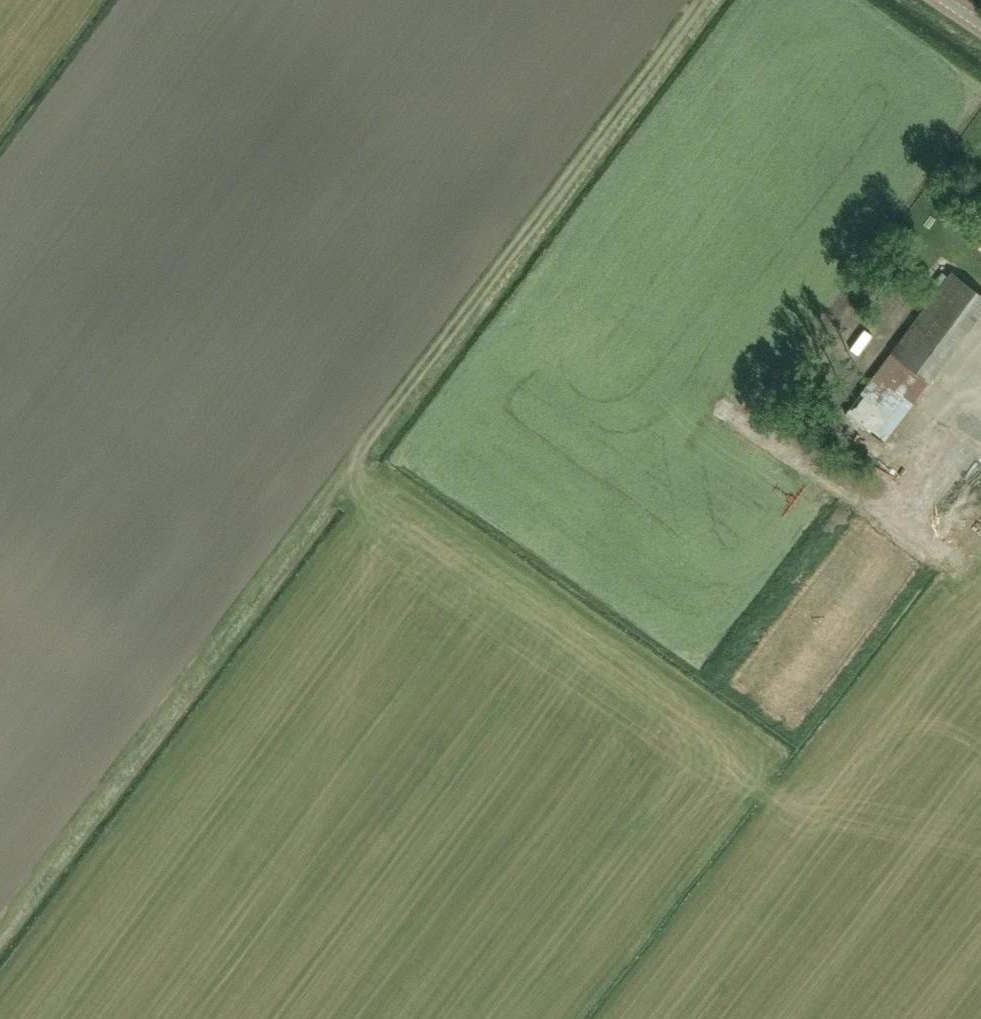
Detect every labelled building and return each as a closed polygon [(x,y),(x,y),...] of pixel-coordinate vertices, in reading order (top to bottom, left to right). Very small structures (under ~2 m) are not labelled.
[(980,312),(980,295),(949,271),(887,353),(889,355),(927,384),(980,312)] [(899,391),(900,389),(870,374),(849,414),(888,434),(909,396),(899,391)]
